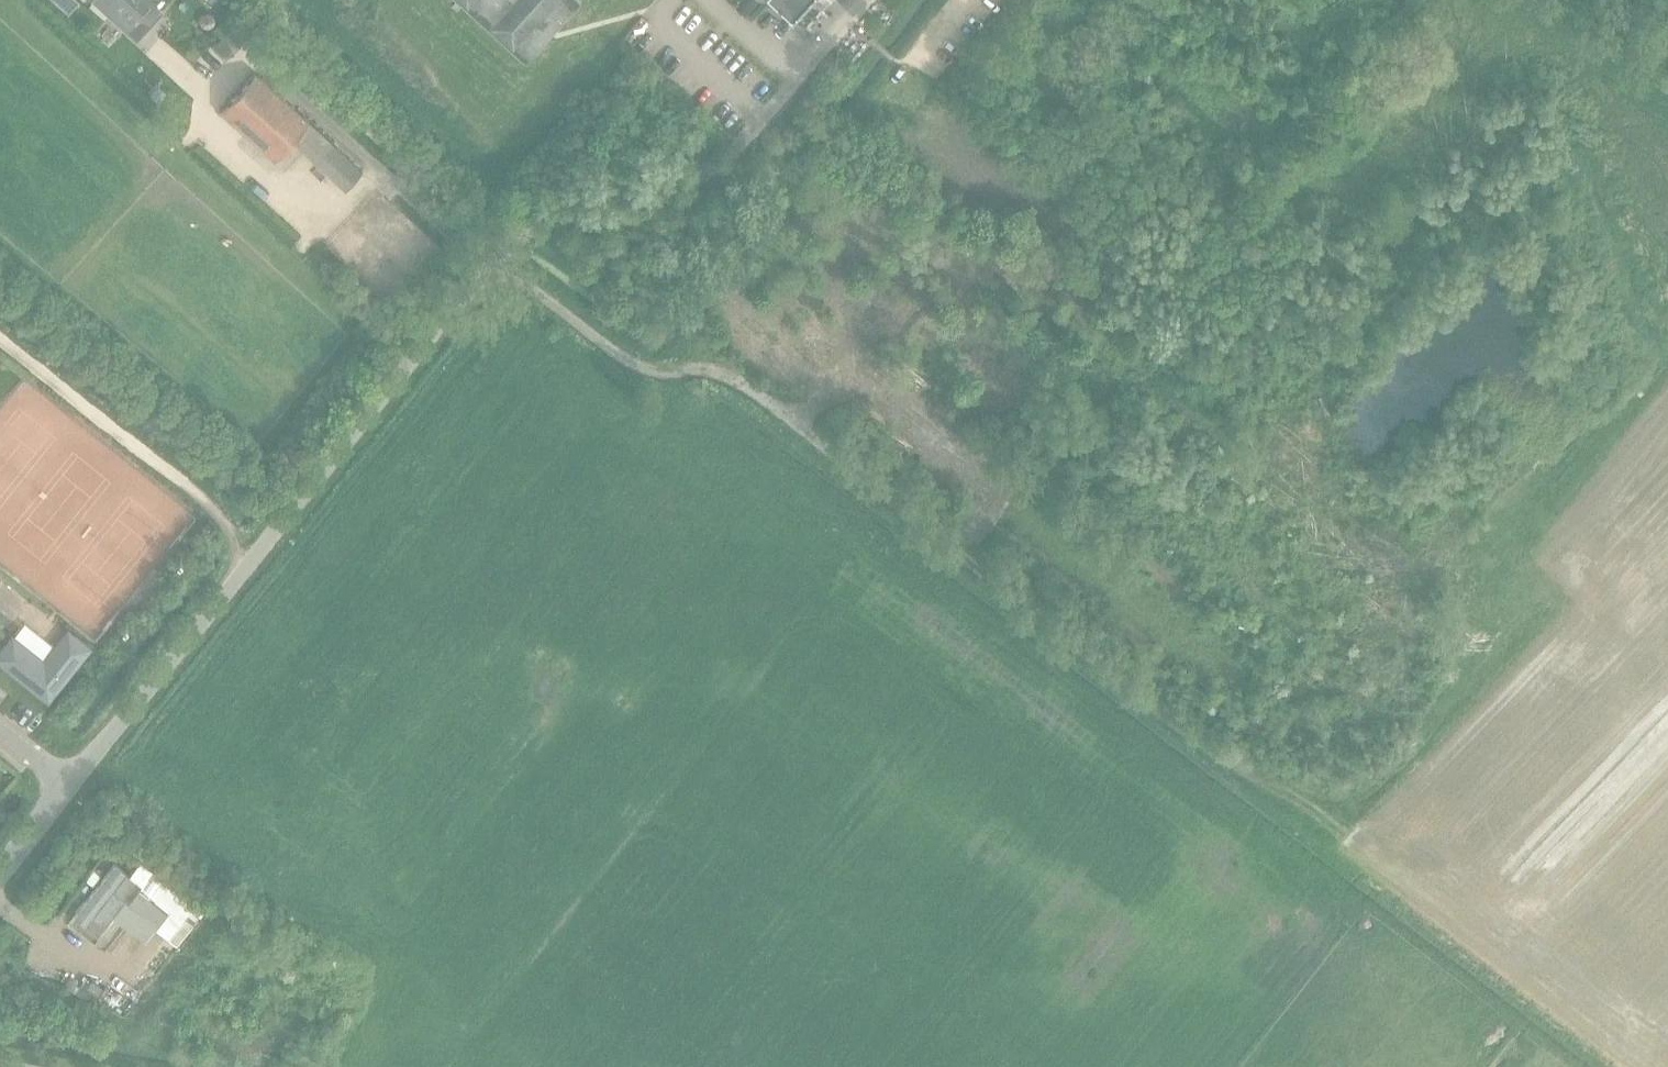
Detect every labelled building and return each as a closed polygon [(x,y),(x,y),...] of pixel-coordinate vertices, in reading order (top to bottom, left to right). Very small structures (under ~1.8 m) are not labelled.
[(142,14),(155,0),(107,0),(124,14),(132,5),(142,14)] [(525,62),(580,0),(457,0),(525,62)] [(791,19),(808,0),(770,0),(791,19)] [(218,111),(274,161),(309,121),(254,71),(218,111)] [(47,699),(89,647),(67,629),(43,660),(11,635),(0,649),(0,662),(47,699)] [(160,877),(159,879),(138,863),(129,875),(114,863),(73,914),(85,924),(92,915),(104,925),(125,899),(128,901),(138,887),(167,910),(153,927),(171,941),(185,924),(180,921),(194,903),(160,877)]
